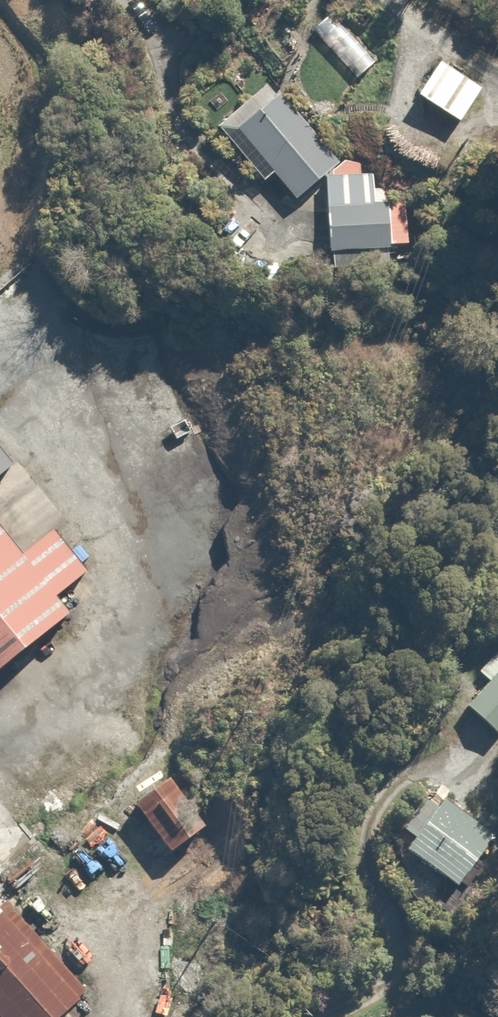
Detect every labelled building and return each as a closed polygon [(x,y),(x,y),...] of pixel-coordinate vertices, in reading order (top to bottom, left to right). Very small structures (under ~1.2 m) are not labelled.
[(312,30),(313,32),(359,79),(381,58),(334,9),(312,30)] [(436,55),(410,92),(455,123),(481,86),(436,55)] [(260,175),(270,168),(293,195),(337,157),(279,90),(272,96),(260,82),(214,121),(260,175)] [(370,200),(369,182),(325,185),(328,249),(406,246),(405,216),(387,217),(386,200),(370,200)] [(9,464),(0,454),(0,471),(9,464)] [(0,531),(0,657),(62,605),(0,531)] [(463,694),(497,699),(497,634),(468,630),(460,693),(463,694)] [(167,771),(130,801),(170,852),(207,823),(167,771)] [(407,830),(399,842),(465,890),(485,863),(476,856),(492,834),(442,797),(434,807),(419,796),(399,824),(407,830)] [(0,921),(0,1016),(79,1016),(80,1016),(0,921)]
